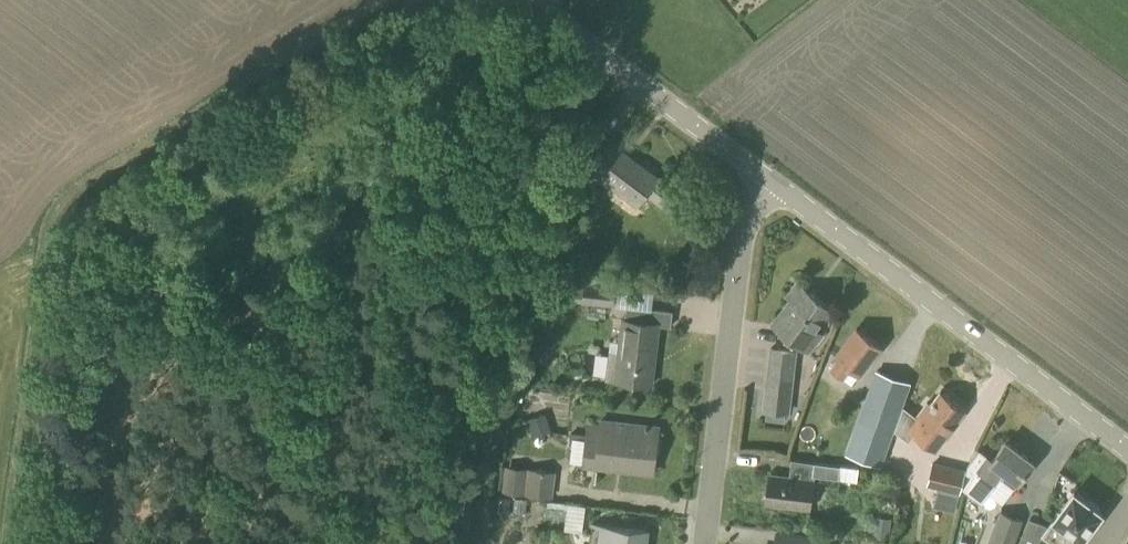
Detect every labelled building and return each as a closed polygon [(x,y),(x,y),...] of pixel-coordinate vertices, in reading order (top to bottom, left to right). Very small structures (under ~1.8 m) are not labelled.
[(602,149),(590,140),(572,162),(586,173),(589,170),(637,206),(647,194),(667,209),(679,194),(608,141),(602,149)] [(613,306),(615,288),(556,281),(554,294),(569,296),(568,299),(581,301),(581,302),(613,306)] [(784,298),(787,300),(768,324),(809,354),(823,335),(813,327),(829,306),(797,281),(784,298)] [(617,352),(609,351),(606,379),(653,385),(661,326),(671,327),(673,311),(627,306),(625,318),(622,317),(617,352)] [(861,376),(881,349),(854,329),(834,356),(838,359),(830,370),(843,379),(851,369),(861,376)] [(789,414),(793,373),(796,352),(771,349),(766,390),(764,412),(789,414)] [(868,417),(903,372),(886,359),(851,403),(868,417)] [(965,412),(940,393),(930,406),(928,404),(909,430),(936,450),(965,412)] [(658,427),(599,421),(599,425),(589,424),(587,441),(584,466),(612,469),(612,466),(653,471),(655,452),(660,451),(661,440),(657,438),(658,427)] [(1034,463),(1005,442),(992,461),(979,451),(967,467),(962,489),(982,504),(997,484),(1002,476),(1015,485),(1017,483),(1019,483),(1034,463)] [(960,494),(965,469),(931,461),(926,486),(960,494)] [(840,465),(814,462),(812,475),(858,481),(859,467),(840,464),(840,465)] [(576,490),(578,465),(566,464),(564,489),(576,490)] [(553,498),(555,472),(504,466),(502,492),(553,498)] [(765,504),(811,510),(815,479),(769,473),(765,504)] [(1042,536),(1052,543),(1083,543),(1082,542),(1102,515),(1098,512),(1101,508),(1090,500),(1087,505),(1073,494),(1042,536)] [(558,530),(594,530),(594,509),(557,509),(558,530)] [(1023,520),(999,511),(987,543),(1014,543),(1023,520)] [(646,531),(601,527),(599,543),(645,543),(646,531)] [(830,540),(797,536),(796,543),(830,543),(830,540)]
